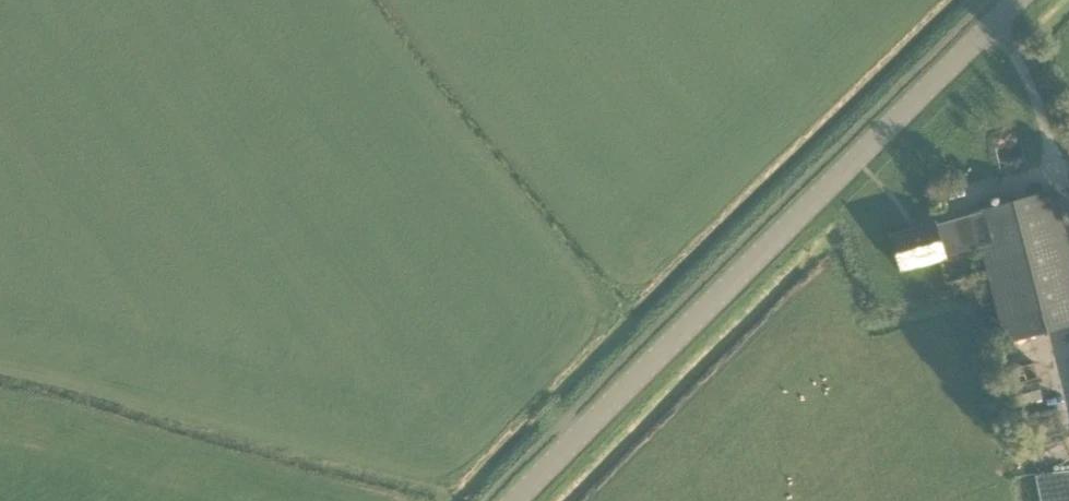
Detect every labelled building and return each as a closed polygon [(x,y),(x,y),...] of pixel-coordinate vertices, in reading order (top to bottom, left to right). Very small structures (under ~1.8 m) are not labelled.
[(1006,343),(1068,326),(1068,245),(1054,190),(971,212),(972,216),(937,225),(937,223),(892,235),(902,271),(947,259),(946,256),(980,247),(1006,343)]
